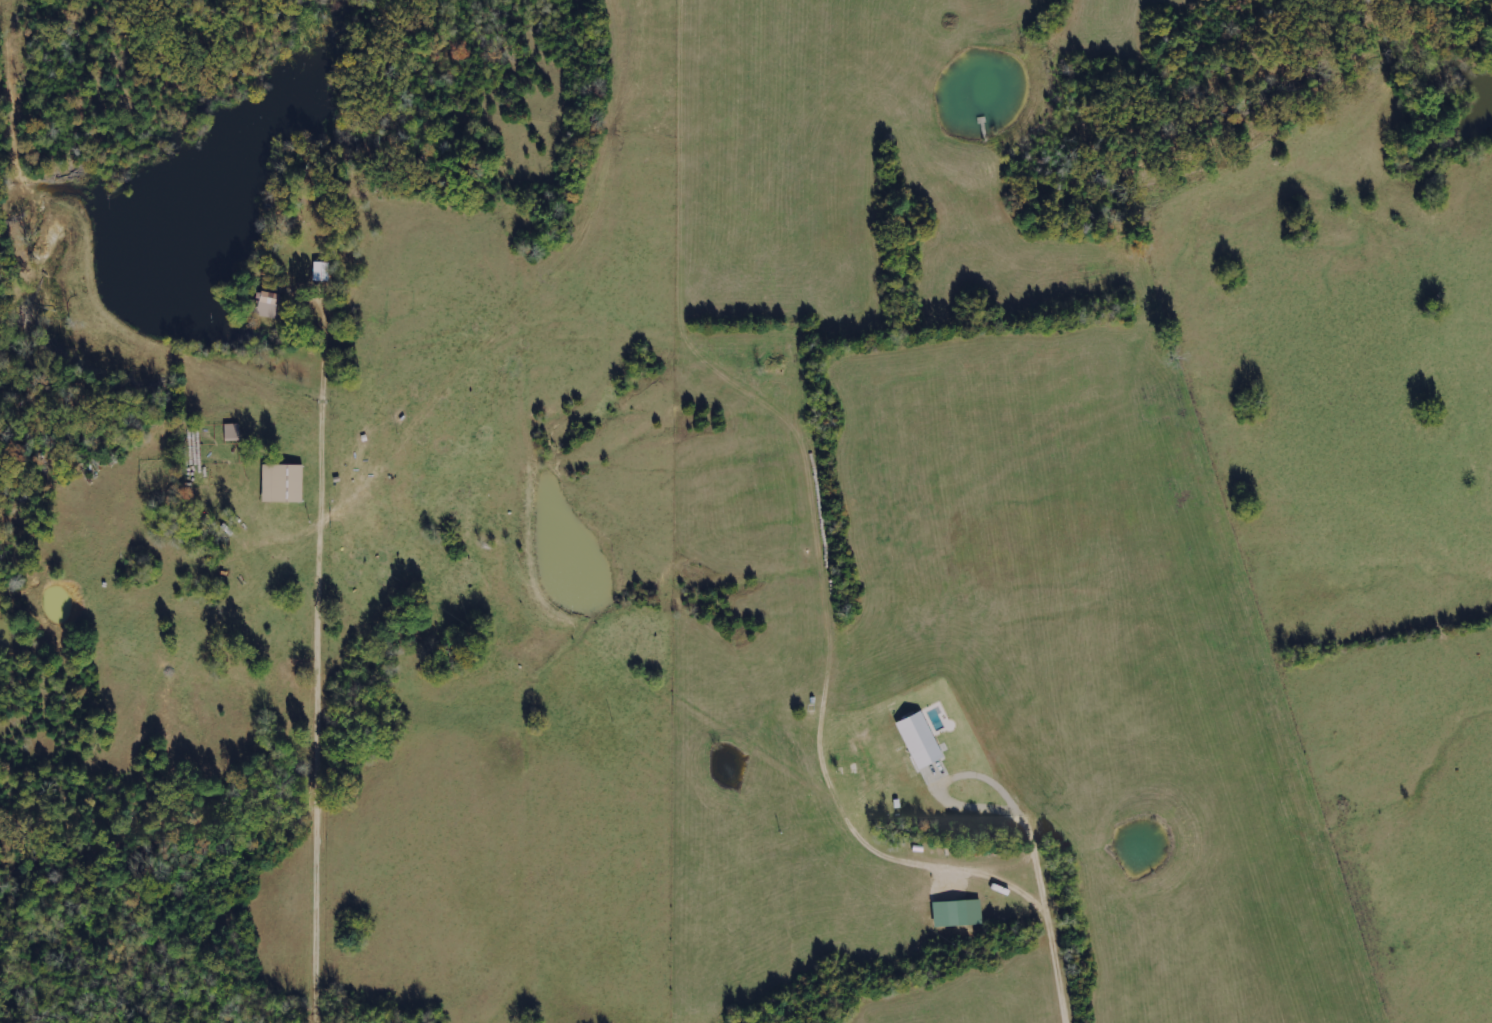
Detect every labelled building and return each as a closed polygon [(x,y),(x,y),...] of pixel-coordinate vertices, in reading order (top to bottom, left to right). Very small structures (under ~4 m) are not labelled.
[(256,300),(274,304),(277,294),(259,290),(256,300)] [(257,316),(276,317),(277,304),(257,303),(257,316)] [(240,439),(239,423),(224,424),(225,439),(240,439)] [(895,722),(917,769),(943,757),(921,710),(895,722)] [(965,901),(932,902),(933,927),(966,926),(965,901)]
